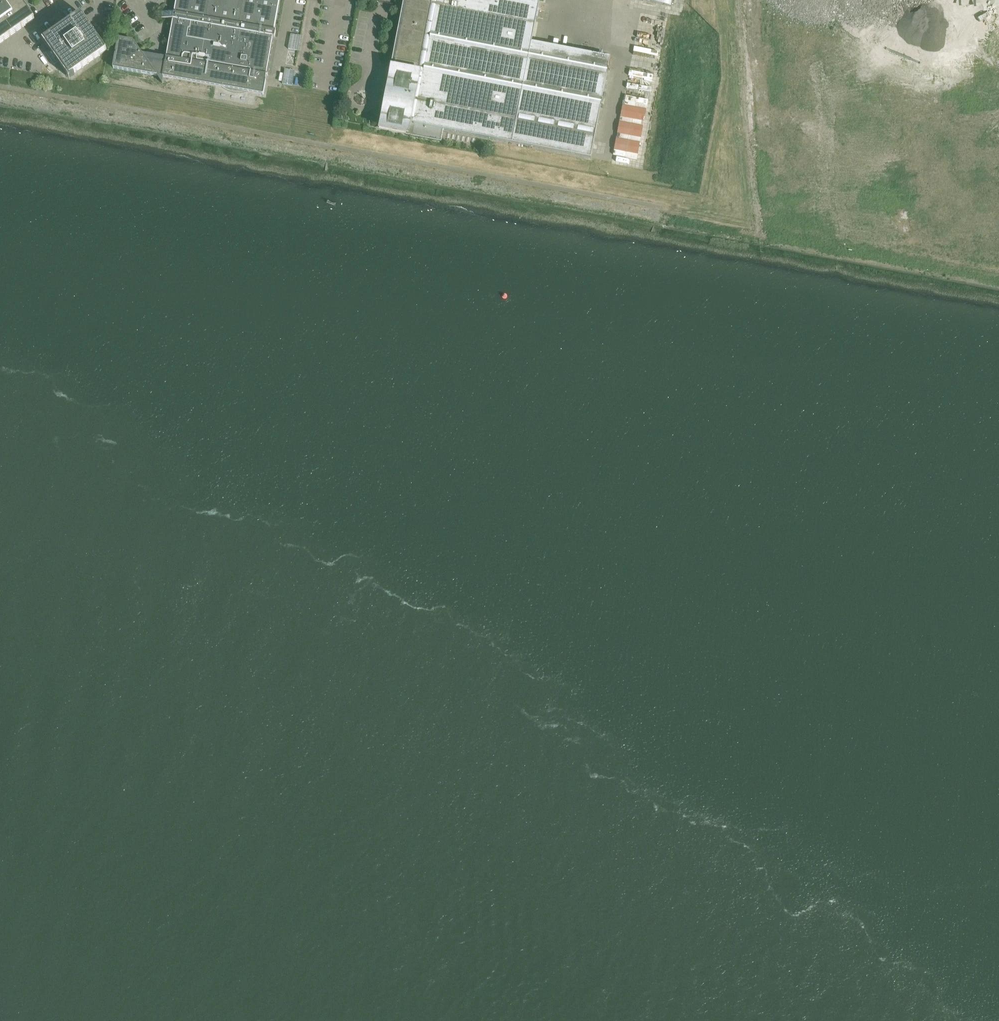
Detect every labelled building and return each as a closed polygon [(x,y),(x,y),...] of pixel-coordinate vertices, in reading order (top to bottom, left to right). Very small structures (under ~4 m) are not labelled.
[(35,20),(21,0),(0,0),(0,44),(35,20)] [(265,86),(267,76),(268,77),(276,32),(274,31),(280,0),(176,0),(174,14),(160,11),(159,17),(174,20),(168,58),(166,58),(142,54),(133,41),(118,39),(113,69),(157,76),(162,84),(164,77),(221,88),(224,90),(229,92),(234,93),(239,94),(243,93),(248,92),(263,95),(265,86)] [(512,144),(591,159),(608,72),(588,68),(591,55),(560,49),(558,62),(529,57),(540,2),(528,0),(404,0),(403,7),(404,7),(404,6),(405,7),(382,128),(406,133),(405,135),(441,142),(443,131),(512,144)] [(81,14),(47,38),(44,40),(51,49),(46,53),(54,66),(60,62),(70,76),(107,51),(81,14)] [(293,83),(294,70),(286,70),(286,82),(293,83)] [(614,152),(638,156),(649,100),(640,98),(638,106),(623,103),(614,152)]
